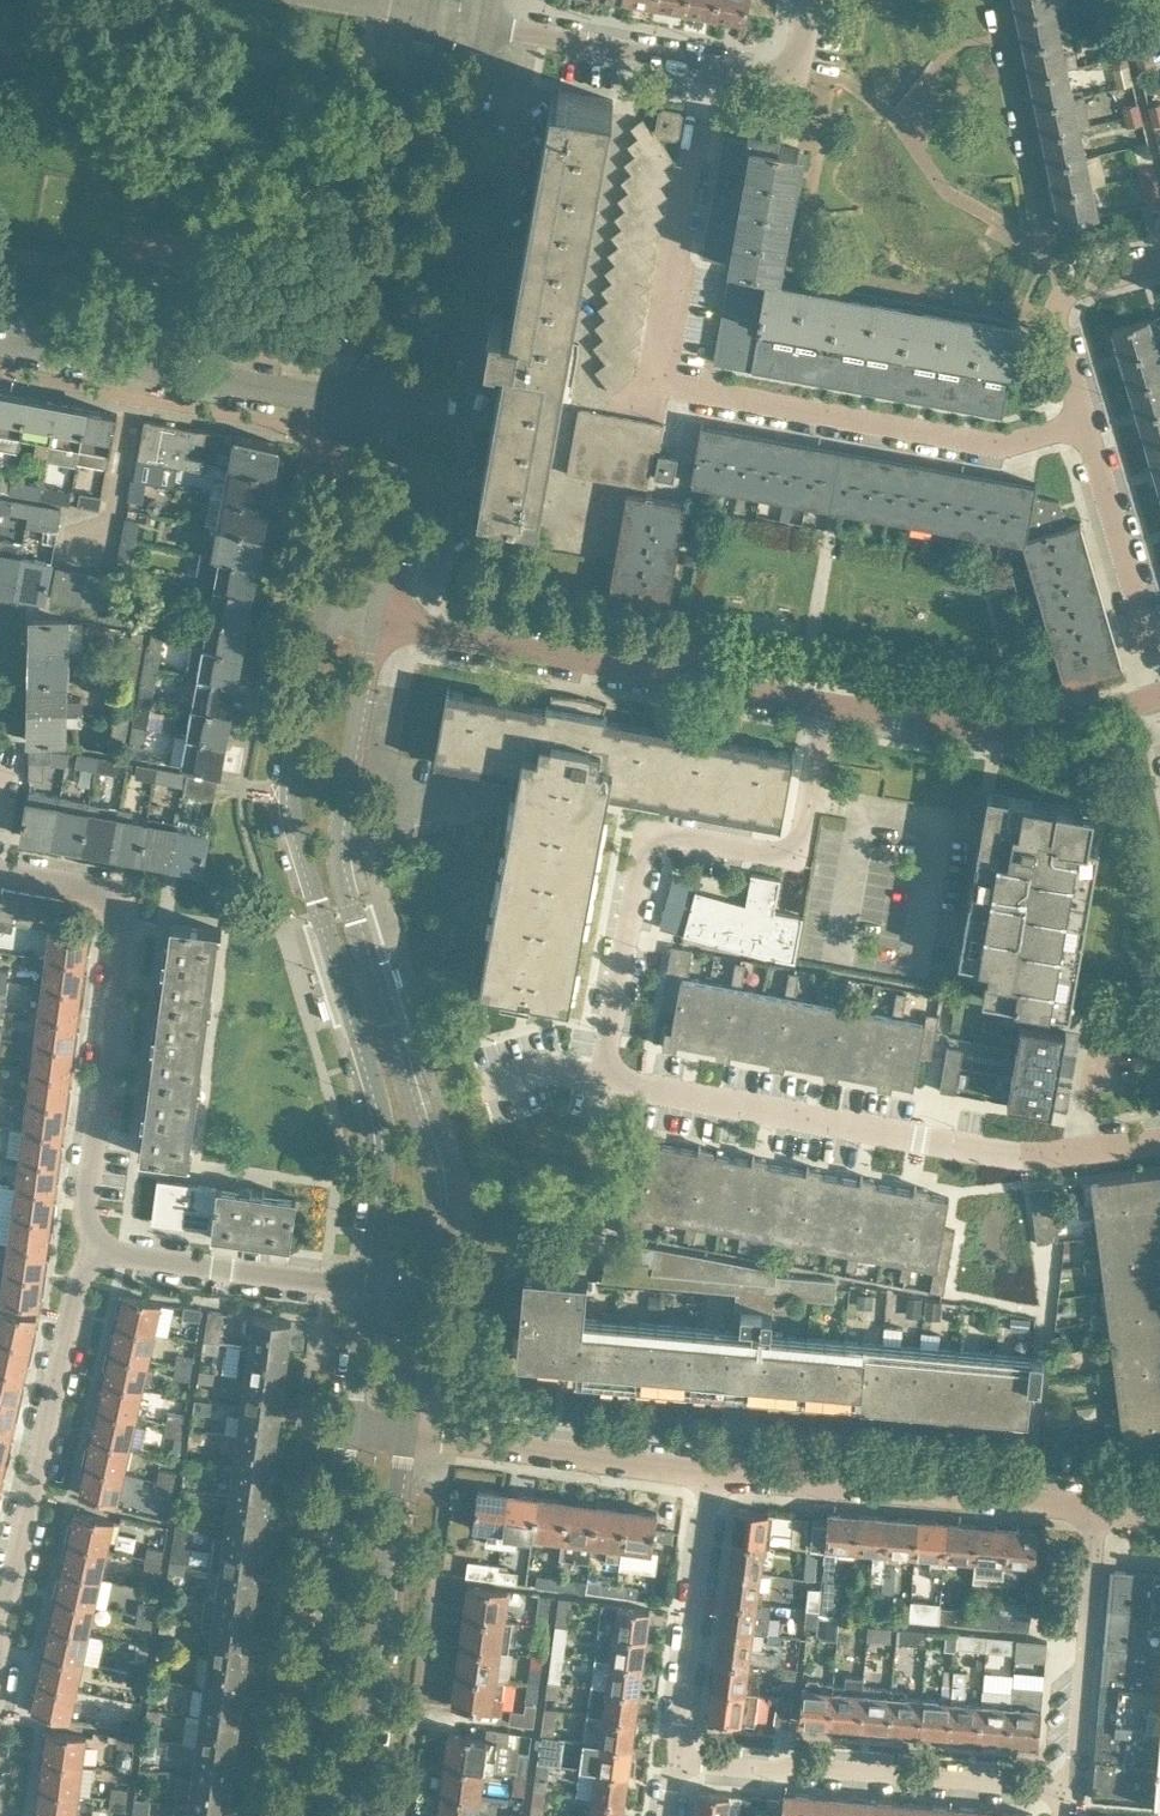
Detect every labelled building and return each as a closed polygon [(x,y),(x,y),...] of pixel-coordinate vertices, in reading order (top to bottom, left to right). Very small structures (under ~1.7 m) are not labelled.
[(655,5),(684,10),(686,0),(656,0),(655,5)] [(684,10),(714,16),(717,0),(686,0),(684,10)] [(714,16),(744,21),(746,9),(747,0),(717,0),(714,16)] [(778,0),(747,0),(746,9),(775,15),(778,0)] [(1055,8),(1053,0),(1015,0),(1018,15),(1055,8)] [(1112,0),(1096,0),(1098,9),(1114,5),(1112,0)] [(1018,15),(1024,45),(1061,37),(1072,35),(1066,5),(1055,8),(1018,15)] [(1115,11),(1100,14),(1103,29),(1118,25),(1115,11)] [(1144,25),(1129,29),(1136,58),(1151,54),(1144,25)] [(1064,54),(1061,37),(1024,45),(1030,75),(1067,67),(1078,65),(1075,52),(1064,54)] [(1126,55),(1123,46),(1108,49),(1111,59),(1126,55)] [(1151,54),(1136,58),(1139,68),(1154,65),(1151,54)] [(1128,64),(1126,55),(1111,59),(1113,68),(1128,64)] [(1037,104),(1073,97),(1067,67),(1030,75),(1037,104)] [(540,507),(570,341),(614,99),(559,89),(518,317),(506,314),(506,312),(492,310),(486,342),(513,347),(487,492),(486,492),(485,497),(540,507)] [(1084,94),(1073,97),(1037,104),(1043,134),(1079,126),(1090,124),(1084,94)] [(1141,113),(1138,104),(1123,108),(1125,117),(1141,113)] [(1151,116),(1159,113),(1159,104),(1149,106),(1151,116)] [(660,133),(675,135),(678,133),(681,114),(679,111),(664,109),(661,111),(658,130),(660,133)] [(1143,123),(1141,113),(1125,117),(1128,127),(1143,123)] [(1151,116),(1154,125),(1159,123),(1159,113),(1151,116)] [(639,137),(648,148),(659,140),(643,119),(631,127),(639,137)] [(723,135),(708,223),(702,256),(778,270),(800,149),(778,145),(781,130),(750,124),(747,139),(723,135)] [(1049,164),(1086,156),(1079,126),(1043,134),(1049,164)] [(628,145),(636,155),(646,168),(657,160),(648,148),(639,137),(628,145)] [(625,163),(633,173),(641,184),(652,176),(646,168),(636,155),(625,163)] [(1055,193),(1092,186),(1086,156),(1049,164),(1055,193)] [(646,168),(652,176),(660,185),(670,177),(663,167),(657,160),(646,168)] [(1138,165),(1140,175),(1155,172),(1153,162),(1138,165)] [(1155,172),(1140,175),(1147,205),(1159,202),(1159,191),(1155,172)] [(622,181),(629,191),(640,205),(651,196),(641,184),(633,173),(622,181)] [(641,184),(651,196),(656,203),(667,195),(660,185),(652,176),(641,184)] [(1055,193),(1062,223),(1064,223),(1098,216),(1092,186),(1055,193)] [(646,212),(640,205),(629,191),(619,199),(626,209),(635,220),(646,212)] [(640,205),(646,212),(653,221),(664,213),(656,203),(651,196),(640,205)] [(615,217),(620,223),(623,227),(632,238),(642,230),(637,223),(635,220),(626,209),(615,217)] [(635,220),(637,223),(642,230),(650,239),(661,231),(653,221),(646,212),(635,220)] [(612,236),(620,245),(628,256),(639,248),(632,238),(623,227),(612,236)] [(632,238),(639,248),(647,257),(657,249),(650,239),(642,230),(632,238)] [(609,254),(616,263),(625,274),(636,266),(628,256),(620,245),(609,254)] [(628,256),(636,266),(643,275),(654,267),(647,257),(639,248),(628,256)] [(606,272),(613,282),(622,293),(633,285),(625,274),(616,263),(606,272)] [(636,266),(625,274),(633,285),(640,293),(651,285),(643,275),(636,266)] [(729,273),(725,298),(733,303),(722,364),(749,369),(765,279),(729,273)] [(862,390),(878,300),(765,279),(749,369),(862,390)] [(602,290),(609,300),(618,310),(629,302),(622,293),(613,282),(602,290)] [(633,285),(622,293),(629,302),(637,311),(648,303),(640,293),(633,285)] [(599,308),(606,317),(615,328),(626,320),(618,310),(609,300),(599,308)] [(913,306),(878,300),(862,390),(897,396),(913,306)] [(629,302),(618,310),(626,320),(634,329),(644,321),(637,311),(629,302)] [(948,312),(913,306),(897,396),(932,403),(948,312)] [(932,403),(967,409),(983,319),(948,312),(932,403)] [(596,326),(605,337),(612,347),(623,338),(615,328),(606,317),(596,326)] [(1121,358),(1157,347),(1148,318),(1144,320),(1136,322),(1113,329),(1121,358)] [(967,409),(997,415),(1003,416),(1020,325),(983,319),(967,409)] [(615,328),(623,338),(630,347),(641,339),(634,329),(626,320),(615,328)] [(607,362),(606,363),(608,366),(620,357),(612,347),(605,337),(594,346),(607,362)] [(623,338),(612,347),(620,357),(627,365),(638,357),(630,347),(623,338)] [(1159,378),(1159,357),(1157,347),(1121,358),(1130,387),(1159,378)] [(620,357),(608,366),(622,385),(634,375),(627,365),(620,357)] [(622,385),(608,366),(606,363),(596,370),(613,392),(622,385)] [(1130,387),(1138,416),(1159,410),(1159,378),(1130,387)] [(0,391),(0,447),(18,450),(21,434),(28,397),(0,391)] [(35,454),(47,456),(57,402),(28,397),(21,434),(38,437),(35,454)] [(76,466),(77,461),(87,407),(57,402),(47,456),(46,460),(76,466)] [(87,407),(77,461),(84,462),(107,467),(108,467),(118,413),(87,407)] [(579,408),(574,434),(588,437),(593,411),(579,408)] [(1159,441),(1159,410),(1138,416),(1147,445),(1159,441)] [(593,411),(588,437),(602,439),(607,413),(593,411)] [(607,413),(602,439),(617,442),(621,416),(607,413)] [(621,416),(617,442),(631,445),(636,419),(621,416)] [(150,459),(172,463),(204,469),(206,459),(185,455),(186,446),(191,447),(192,439),(216,444),(213,460),(218,432),(145,418),(137,458),(150,461),(150,459)] [(636,419),(631,445),(645,447),(650,421),(636,419)] [(650,421),(645,447),(655,449),(655,448),(659,449),(664,424),(650,421)] [(843,503),(868,508),(1027,537),(1068,672),(1071,684),(1124,669),(1081,521),(1067,525),(1060,500),(1035,495),(1037,483),(701,422),(692,476),(830,501),(843,503)] [(213,460),(217,461),(230,463),(231,464),(274,472),(279,442),(218,432),(213,460)] [(602,439),(588,437),(574,434),(567,473),(647,487),(655,449),(645,447),(631,445),(617,442),(602,439)] [(1147,445),(1155,474),(1159,473),(1159,441),(1147,445)] [(659,453),(654,477),(674,480),(678,457),(659,453)] [(137,458),(134,478),(146,480),(150,461),(137,458)] [(270,493),(274,472),(231,464),(230,463),(217,461),(211,492),(226,495),(268,502),(268,500),(270,493)] [(142,501),(146,480),(134,478),(130,499),(142,501)] [(41,486),(20,482),(12,480),(10,492),(39,498),(41,486)] [(41,486),(39,498),(69,503),(72,491),(41,486)] [(267,506),(268,502),(226,495),(211,492),(206,521),(220,524),(263,532),(266,513),(267,506)] [(608,595),(607,597),(662,607),(679,514),(681,502),(652,496),(653,493),(646,492),(646,495),(626,492),(626,494),(627,494),(608,595)] [(99,508),(101,497),(81,493),(79,505),(99,508)] [(12,500),(10,512),(28,515),(30,503),(12,500)] [(26,525),(57,531),(61,509),(30,503),(28,515),(26,525)] [(783,504),(780,519),(791,521),(793,506),(783,504)] [(700,523),(702,513),(688,511),(686,520),(700,523)] [(126,519),(123,537),(135,539),(138,521),(126,519)] [(259,553),(263,532),(220,524),(215,553),(257,561),(258,559),(259,553)] [(14,589),(19,561),(23,542),(0,537),(0,587),(14,589)] [(135,539),(123,537),(119,558),(131,560),(135,539)] [(257,561),(215,553),(200,551),(195,580),(214,584),(252,591),(255,573),(256,566),(257,561)] [(46,595),(51,566),(19,561),(14,589),(46,595)] [(52,597),(66,599),(72,570),(58,568),(52,597)] [(87,573),(72,570),(66,599),(81,602),(87,573)] [(87,573),(81,602),(95,604),(100,575),(87,573)] [(109,607),(112,596),(115,578),(100,575),(95,604),(109,607)] [(115,579),(115,578),(112,596),(124,598),(127,581),(115,579)] [(252,591),(214,584),(208,614),(246,621),(247,619),(248,612),(252,591)] [(120,620),(124,598),(112,596),(109,607),(110,607),(108,618),(120,620)] [(188,640),(194,641),(241,650),(245,632),(246,626),(246,621),(208,614),(198,612),(196,625),(191,624),(188,640)] [(33,618),(32,649),(65,649),(66,619),(33,618)] [(150,633),(144,664),(156,666),(162,635),(150,633)] [(129,639),(126,658),(138,660),(141,641),(129,639)] [(189,672),(197,673),(236,680),(237,672),(241,650),(194,641),(189,672)] [(33,649),(32,679),(65,679),(72,679),(72,649),(65,649),(33,649)] [(123,677),(134,679),(138,660),(126,658),(123,677)] [(139,693),(151,695),(156,666),(144,664),(139,693)] [(197,673),(192,703),(230,710),(234,691),(236,680),(197,673)] [(32,679),(31,709),(74,709),(79,710),(79,697),(64,697),(65,679),(32,679)] [(434,762),(436,762),(524,777),(520,796),(515,796),(512,811),(480,985),(521,992),(570,1001),(605,811),(599,810),(603,792),(781,825),(794,751),(614,719),(607,718),(607,715),(603,714),(607,703),(606,702),(605,704),(599,701),(593,700),(587,698),(580,696),(573,695),(567,695),(560,694),(553,694),(553,692),(551,692),(551,705),(546,704),(546,706),(455,689),(448,687),(434,762)] [(139,693),(133,723),(145,725),(151,695),(139,693)] [(118,698),(115,717),(127,719),(130,700),(118,698)] [(192,703),(186,732),(225,739),(227,726),(230,710),(192,703)] [(74,709),(31,709),(30,741),(64,741),(64,725),(79,725),(79,710),(74,709)] [(112,736),(124,738),(127,719),(115,717),(112,736)] [(133,723),(128,755),(139,757),(145,725),(133,723)] [(223,750),(225,739),(186,732),(180,764),(219,772),(223,750)] [(30,748),(30,760),(44,761),(50,761),(50,762),(65,765),(68,751),(50,749),(30,748)] [(77,765),(96,769),(98,757),(79,753),(77,765)] [(114,772),(117,760),(98,757),(96,769),(114,772)] [(137,776),(156,780),(158,768),(139,764),(137,776)] [(186,773),(158,768),(156,780),(184,785),(186,773)] [(184,785),(182,797),(189,798),(190,793),(215,798),(217,781),(218,779),(186,773),(184,785)] [(1094,808),(996,790),(988,789),(959,956),(988,962),(982,994),(1070,1010),(1099,843),(1088,841),(1094,808)] [(52,840),(60,796),(30,790),(22,835),(52,840)] [(82,846),(90,801),(60,796),(52,840),(82,846)] [(111,851),(119,807),(90,801),(82,846),(111,851)] [(119,807),(111,851),(142,857),(148,821),(133,818),(135,809),(119,807)] [(148,821),(142,857),(171,862),(179,817),(180,811),(176,810),(174,820),(149,815),(148,821)] [(202,865),(210,823),(179,817),(171,862),(202,868),(202,865)] [(795,961),(803,916),(775,911),(781,878),(751,872),(745,905),(696,896),(698,890),(696,889),(684,933),(767,956),(795,961)] [(660,927),(675,931),(683,933),(697,882),(674,875),(660,927)] [(18,890),(3,887),(0,902),(0,918),(12,920),(18,890)] [(28,923),(33,893),(18,890),(12,920),(13,920),(28,923)] [(44,926),(49,896),(33,893),(28,923),(44,926)] [(49,896),(44,926),(54,928),(59,929),(64,899),(49,896)] [(12,932),(13,920),(12,920),(0,918),(0,930),(12,932)] [(207,1004),(217,929),(222,930),(222,928),(172,922),(168,954),(164,954),(162,968),(166,968),(162,999),(211,1006),(212,1005),(207,1004)] [(86,960),(87,952),(90,953),(93,935),(89,934),(89,933),(59,929),(54,928),(50,955),(86,960)] [(678,1042),(697,1045),(708,983),(687,979),(693,949),(672,945),(660,1007),(675,1010),(672,1028),(666,1027),(662,1045),(677,1048),(678,1042)] [(84,972),(86,960),(50,955),(46,984),(85,989),(88,972),(84,972)] [(730,987),(708,983),(697,1045),(717,1049),(716,1055),(730,1058),(731,1052),(751,1055),(763,993),(740,989),(745,964),(735,962),(730,987)] [(0,966),(0,978),(8,979),(9,967),(0,966)] [(763,993),(751,1055),(771,1059),(770,1065),(784,1068),(785,1062),(805,1065),(817,1003),(795,999),(799,974),(790,972),(785,997),(763,993)] [(839,1072),(858,1075),(870,1012),(848,1008),(852,985),(843,983),(838,1007),(817,1003),(805,1065),(825,1069),(824,1075),(838,1078),(839,1072)] [(85,989),(46,984),(41,1013),(78,1018),(79,1009),(83,1010),(85,989)] [(892,1082),(914,1086),(919,1055),(931,1057),(939,1015),(926,1012),(923,1022),(902,1018),(906,994),(896,992),(892,1016),(870,1012),(858,1075),(878,1079),(877,1085),(891,1088),(892,1082)] [(151,1076),(201,1083),(201,1082),(197,1081),(207,1006),(211,1006),(162,999),(157,1031),(153,1030),(152,1044),(155,1045),(151,1076)] [(1010,1004),(1007,1020),(1021,1022),(1016,1050),(1061,1058),(1066,1030),(1045,1027),(1048,1011),(1010,1004)] [(77,1029),(78,1018),(41,1013),(37,1042),(78,1047),(80,1029),(77,1029)] [(78,1047),(37,1042),(33,1071),(70,1076),(72,1066),(75,1067),(78,1047)] [(947,1045),(940,1090),(956,1092),(963,1048),(947,1045)] [(1012,1075),(1057,1083),(1061,1058),(1016,1050),(1012,1075)] [(70,1076),(33,1071),(29,1099),(70,1105),(72,1086),(69,1086),(70,1076)] [(1057,1083),(1012,1075),(1007,1102),(1052,1110),(1057,1083)] [(186,1158),(196,1083),(201,1083),(151,1076),(147,1107),(143,1107),(141,1121),(145,1121),(141,1154),(191,1160),(192,1159),(186,1158)] [(29,1099),(25,1128),(63,1133),(64,1123),(68,1124),(70,1105),(29,1099)] [(63,1133),(25,1128),(21,1157),(62,1163),(65,1144),(61,1144),(63,1133)] [(645,1208),(666,1212),(678,1146),(658,1143),(659,1138),(647,1136),(647,1135),(646,1135),(642,1153),(648,1154),(645,1171),(630,1169),(619,1232),(640,1236),(645,1208)] [(678,1146),(666,1212),(687,1215),(683,1239),(694,1241),(698,1218),(720,1222),(732,1156),(712,1153),(713,1148),(701,1146),(701,1145),(699,1145),(699,1150),(678,1146)] [(752,1227),(774,1231),(786,1166),(766,1162),(767,1158),(755,1156),(755,1155),(753,1155),(752,1160),(732,1156),(720,1222),(741,1226),(737,1249),(748,1251),(752,1227)] [(62,1163),(21,1157),(17,1186),(55,1191),(56,1181),(60,1182),(62,1163)] [(807,1170),(786,1166),(774,1231),(796,1235),(792,1259),(802,1261),(807,1238),(827,1241),(839,1176),(820,1173),(821,1168),(809,1166),(809,1165),(808,1165),(807,1170)] [(1099,1179),(1101,1202),(1078,1205),(1079,1215),(1102,1212),(1102,1213),(1104,1234),(1159,1227),(1159,1171),(1099,1179)] [(859,1248),(881,1252),(894,1186),(874,1183),(875,1178),(863,1176),(863,1175),(861,1175),(860,1180),(839,1176),(827,1241),(847,1245),(843,1269),(855,1271),(859,1248)] [(152,1221),(182,1225),(188,1183),(158,1179),(152,1221)] [(217,1187),(188,1183),(182,1225),(212,1229),(217,1187)] [(1057,1240),(1063,1183),(1049,1185),(1049,1187),(1043,1187),(1043,1186),(1030,1188),(1037,1243),(1057,1240)] [(914,1190),(894,1186),(881,1252),(904,1255),(899,1280),(909,1281),(913,1257),(938,1262),(933,1291),(944,1293),(956,1229),(944,1227),(949,1196),(928,1192),(929,1188),(916,1186),(917,1185),(915,1185),(914,1190)] [(54,1201),(55,1191),(17,1186),(12,1215),(55,1220),(57,1201),(54,1201)] [(214,1232),(251,1237),(257,1192),(217,1187),(212,1229),(213,1229),(211,1237),(213,1237),(214,1232)] [(264,1193),(257,1192),(251,1237),(289,1242),(288,1247),(290,1248),(296,1197),(264,1193)] [(55,1220),(12,1215),(8,1244),(47,1249),(49,1238),(52,1239),(55,1220)] [(1112,1289),(1159,1283),(1159,1227),(1104,1234),(1107,1256),(1084,1259),(1085,1269),(1109,1267),(1112,1289)] [(525,1272),(517,1359),(526,1360),(578,1364),(577,1378),(575,1377),(575,1380),(616,1383),(637,1385),(637,1383),(637,1379),(652,1380),(651,1384),(650,1384),(650,1386),(674,1388),(674,1386),(674,1382),(689,1383),(688,1388),(687,1387),(687,1390),(712,1392),(712,1390),(712,1385),(727,1387),(726,1391),(725,1393),(730,1393),(730,1391),(729,1391),(730,1387),(764,1390),(764,1394),(763,1394),(763,1396),(787,1398),(787,1396),(786,1396),(787,1392),(801,1393),(801,1398),(800,1397),(800,1400),(824,1402),(824,1400),(824,1395),(839,1397),(838,1401),(837,1401),(837,1403),(861,1405),(861,1403),(861,1399),(876,1400),(875,1404),(874,1404),(874,1406),(899,1408),(899,1406),(899,1402),(914,1403),(914,1408),(913,1407),(912,1410),(936,1412),(937,1410),(936,1410),(937,1405),(951,1407),(951,1411),(950,1411),(950,1413),(974,1415),(974,1413),(973,1413),(974,1409),(988,1410),(988,1414),(987,1414),(987,1416),(1011,1418),(1011,1416),(1011,1412),(1026,1413),(1025,1418),(1024,1417),(1024,1420),(1028,1420),(1031,1383),(1041,1384),(1041,1385),(1044,1357),(1043,1357),(1043,1358),(1032,1357),(1032,1356),(1031,1356),(1031,1357),(771,1335),(774,1296),(835,1301),(836,1288),(837,1280),(776,1275),(777,1269),(657,1246),(626,1240),(622,1261),(606,1260),(602,1279),(602,1280),(737,1292),(733,1332),(584,1319),(588,1278),(533,1273),(525,1272)] [(46,1258),(47,1249),(8,1244),(4,1273),(47,1278),(50,1258),(46,1258)] [(518,1264),(505,1263),(504,1276),(517,1277),(518,1272),(518,1264)] [(4,1273),(0,1300),(40,1306),(41,1295),(45,1296),(47,1278),(4,1273)] [(1112,1289),(1114,1311),(1090,1314),(1091,1324),(1116,1321),(1119,1343),(1159,1338),(1159,1283),(1112,1289)] [(119,1314),(117,1321),(156,1330),(162,1303),(123,1295),(123,1296),(119,1295),(115,1313),(119,1314)] [(200,1320),(202,1308),(194,1308),(184,1306),(183,1318),(200,1320)] [(35,1326),(38,1316),(0,1308),(0,1336),(35,1344),(39,1327),(35,1326)] [(205,1340),(219,1341),(220,1342),(224,1312),(209,1309),(205,1340)] [(252,1331),(250,1346),(288,1351),(292,1320),(282,1319),(254,1315),(254,1316),(247,1315),(245,1331),(252,1331)] [(111,1332),(107,1349),(150,1359),(156,1330),(117,1321),(115,1333),(111,1332)] [(0,1336),(0,1366),(25,1371),(27,1363),(31,1364),(35,1344),(0,1336)] [(1125,1398),(1159,1394),(1159,1338),(1119,1343),(1121,1366),(1097,1368),(1098,1379),(1123,1376),(1125,1398)] [(219,1341),(205,1340),(203,1351),(217,1353),(219,1341)] [(238,1374),(246,1375),(284,1380),(288,1351),(250,1346),(242,1344),(238,1374)] [(107,1370),(105,1379),(144,1388),(150,1359),(107,1349),(103,1369),(107,1370)] [(177,1353),(176,1365),(193,1367),(195,1355),(177,1353)] [(191,1379),(193,1367),(176,1365),(174,1376),(191,1379)] [(0,1366),(0,1396),(23,1401),(26,1383),(23,1382),(25,1371),(0,1366)] [(214,1371),(200,1369),(198,1381),(212,1383),(214,1371)] [(244,1393),(243,1405),(280,1410),(284,1380),(246,1375),(238,1374),(230,1373),(227,1391),(244,1393)] [(99,1388),(95,1407),(137,1416),(144,1388),(105,1379),(102,1389),(99,1388)] [(1125,1398),(1128,1420),(1104,1423),(1106,1434),(1130,1431),(1133,1454),(1141,1453),(1159,1451),(1159,1394),(1125,1398)] [(13,1428),(15,1419),(18,1420),(23,1401),(0,1396),(0,1426),(13,1428)] [(209,1400),(195,1398),(193,1410),(208,1412),(209,1400)] [(243,1405),(239,1435),(276,1440),(280,1410),(243,1405)] [(95,1407),(91,1425),(94,1426),(92,1436),(131,1445),(142,1447),(146,1427),(135,1425),(137,1416),(95,1407)] [(169,1410),(167,1422),(184,1424),(186,1412),(169,1410)] [(167,1422),(165,1433),(174,1435),(172,1451),(180,1453),(182,1436),(184,1424),(167,1422)] [(0,1426),(0,1456),(10,1458),(14,1439),(11,1438),(13,1428),(0,1426)] [(205,1430),(191,1429),(189,1440),(203,1442),(205,1430)] [(239,1435),(235,1465),(272,1470),(276,1440),(239,1435)] [(86,1445),(82,1464),(125,1474),(131,1445),(92,1436),(90,1445),(86,1445)] [(0,1456),(0,1486),(2,1475),(6,1476),(10,1458),(0,1456)] [(200,1460),(186,1458),(184,1470),(199,1472),(200,1460)] [(82,1482),(80,1493),(119,1501),(125,1474),(82,1464),(78,1482),(82,1482)] [(233,1482),(232,1495),(268,1499),(272,1470),(235,1465),(226,1464),(224,1481),(233,1482)] [(160,1467),(158,1479),(175,1481),(177,1469),(160,1467)] [(173,1493),(175,1481),(158,1479),(156,1490),(173,1493)] [(196,1490),(181,1488),(180,1500),(194,1502),(196,1490)] [(476,1500),(473,1528),(489,1530),(487,1545),(502,1547),(509,1492),(478,1488),(476,1500)] [(517,1549),(519,1534),(534,1536),(540,1496),(509,1492),(502,1547),(517,1549)] [(227,1530),(263,1535),(264,1529),(268,1499),(232,1495),(227,1530)] [(540,1496),(534,1536),(564,1540),(569,1500),(540,1496)] [(569,1500),(564,1540),(561,1559),(591,1563),(593,1544),(598,1504),(569,1500)] [(598,1504),(593,1544),(609,1546),(607,1559),(621,1561),(622,1548),(627,1508),(598,1504)] [(622,1548),(634,1549),(632,1564),(650,1566),(652,1552),(657,1512),(627,1508),(622,1548)] [(735,1508),(731,1538),(765,1542),(766,1528),(772,1529),(774,1513),(735,1508)] [(832,1617),(837,1548),(857,1549),(860,1513),(828,1510),(827,1520),(813,1518),(811,1547),(825,1549),(822,1587),(820,1610),(819,1616),(832,1617)] [(70,1521),(66,1537),(109,1547),(114,1520),(75,1511),(73,1522),(70,1521)] [(885,1564),(885,1551),(888,1515),(860,1513),(857,1549),(873,1550),(871,1580),(883,1581),(885,1564)] [(809,1517),(794,1515),(792,1546),(806,1547),(809,1517)] [(920,1518),(888,1515),(885,1551),(916,1554),(920,1518)] [(920,1518),(916,1554),(931,1555),(930,1570),(929,1579),(943,1580),(944,1571),(946,1556),(949,1521),(920,1518)] [(949,1521),(946,1556),(976,1559),(979,1523),(949,1521)] [(175,1523),(170,1560),(182,1561),(187,1524),(175,1523)] [(976,1559),(974,1582),(1003,1584),(1004,1577),(1005,1561),(1008,1526),(979,1523),(976,1559)] [(1038,1528),(1008,1526),(1005,1561),(1004,1577),(1017,1578),(1018,1562),(1035,1564),(1037,1544),(1038,1528)] [(263,1541),(263,1535),(227,1530),(226,1536),(214,1534),(210,1566),(222,1567),(258,1572),(263,1541)] [(65,1559),(63,1567),(102,1575),(109,1547),(66,1537),(61,1558),(65,1559)] [(765,1542),(731,1538),(727,1568),(761,1572),(765,1542)] [(148,1543),(146,1555),(163,1558),(165,1546),(148,1543)] [(806,1550),(804,1578),(815,1579),(817,1557),(806,1550)] [(144,1566),(162,1569),(163,1558),(146,1555),(144,1566)] [(185,1561),(182,1561),(170,1560),(169,1571),(183,1573),(185,1561)] [(469,1560),(466,1575),(498,1580),(499,1569),(498,1569),(498,1564),(469,1560)] [(885,1564),(883,1581),(880,1616),(891,1617),(896,1565),(885,1564)] [(57,1577),(53,1595),(96,1604),(102,1575),(63,1567),(61,1578),(57,1577)] [(222,1567),(218,1597),(254,1602),(258,1572),(222,1567)] [(727,1568),(724,1597),(762,1602),(764,1587),(759,1586),(761,1572),(727,1568)] [(499,1569),(498,1580),(516,1582),(518,1571),(499,1569)] [(1159,1613),(1159,1573),(1111,1569),(1108,1608),(1159,1613)] [(538,1574),(536,1585),(558,1588),(559,1577),(538,1574)] [(559,1577),(558,1588),(587,1591),(588,1581),(559,1577)] [(587,1591),(616,1595),(618,1585),(605,1583),(588,1581),(587,1591)] [(469,1584),(465,1614),(505,1620),(505,1619),(508,1590),(469,1584)] [(616,1595),(635,1598),(637,1587),(618,1585),(616,1595)] [(820,1610),(822,1587),(808,1586),(806,1608),(820,1610)] [(180,1591),(166,1589),(164,1601),(179,1603),(180,1591)] [(540,1594),(536,1624),(546,1625),(551,1595),(540,1594)] [(53,1615),(51,1624),(90,1633),(96,1604),(53,1595),(49,1614),(53,1615)] [(201,1625),(214,1627),(251,1632),(254,1602),(218,1597),(205,1595),(201,1625)] [(568,1627),(572,1598),(558,1596),(554,1625),(568,1627)] [(1000,1611),(999,1627),(1000,1627),(1029,1629),(1032,1599),(1002,1596),(1000,1611)] [(724,1597),(720,1627),(753,1631),(768,1633),(772,1603),(724,1597)] [(940,1622),(941,1606),(941,1602),(912,1600),(910,1619),(940,1622)] [(139,1601),(137,1613),(154,1615),(156,1604),(139,1601)] [(602,1602),(598,1631),(646,1637),(650,1609),(602,1602)] [(971,1609),(941,1606),(940,1622),(970,1624),(971,1609)] [(805,1624),(817,1625),(818,1616),(819,1616),(820,1610),(806,1608),(805,1624)] [(1159,1649),(1159,1613),(1108,1608),(1105,1644),(1159,1649)] [(970,1624),(999,1627),(1000,1611),(971,1609),(970,1624)] [(136,1624),(153,1627),(154,1615),(137,1613),(136,1624)] [(465,1614),(461,1643),(501,1649),(501,1650),(509,1651),(510,1650),(513,1621),(513,1620),(505,1619),(505,1620),(465,1614)] [(837,1639),(838,1630),(839,1617),(832,1617),(819,1616),(818,1616),(817,1625),(819,1625),(818,1631),(822,1638),(837,1639)] [(854,1619),(839,1617),(838,1630),(853,1631),(854,1619)] [(176,1621),(161,1619),(160,1631),(174,1633),(176,1621)] [(45,1633),(41,1652),(83,1661),(99,1665),(105,1636),(90,1633),(51,1624),(48,1634),(45,1633)] [(533,1640),(544,1641),(546,1625),(536,1624),(533,1640)] [(554,1625),(550,1652),(564,1654),(568,1627),(554,1625)] [(890,1643),(891,1627),(869,1625),(867,1641),(890,1643)] [(247,1661),(251,1632),(214,1627),(210,1656),(247,1661)] [(717,1645),(716,1657),(763,1663),(784,1666),(786,1653),(765,1650),(765,1647),(752,1646),(753,1631),(720,1627),(717,1645)] [(923,1645),(924,1630),(899,1628),(898,1643),(923,1645)] [(643,1664),(646,1637),(598,1631),(595,1658),(596,1658),(643,1664)] [(947,1632),(946,1650),(958,1651),(958,1649),(959,1633),(947,1632)] [(986,1651),(987,1635),(959,1633),(958,1649),(986,1651)] [(1017,1638),(987,1635),(986,1651),(1015,1654),(1017,1638)] [(1046,1660),(1047,1641),(1017,1638),(1015,1654),(1015,1658),(1046,1660)] [(461,1643),(457,1674),(497,1680),(497,1678),(501,1650),(501,1649),(461,1643)] [(1159,1688),(1159,1649),(1105,1644),(1101,1683),(1159,1688)] [(171,1651),(157,1649),(155,1661),(170,1663),(171,1651)] [(40,1671),(38,1681),(77,1690),(83,1661),(41,1652),(37,1670),(40,1671)] [(560,1681),(564,1654),(550,1652),(546,1680),(560,1681)] [(210,1656),(206,1686),(243,1691),(247,1661),(210,1656)] [(759,1693),(763,1663),(716,1657),(712,1686),(759,1693)] [(593,1686),(639,1692),(643,1664),(596,1658),(593,1686)] [(130,1660),(128,1671),(145,1674),(147,1662),(130,1660)] [(530,1665),(527,1684),(538,1685),(541,1667),(530,1665)] [(784,1666),(780,1695),(793,1697),(797,1668),(784,1666)] [(954,1684),(953,1693),(949,1734),(979,1736),(982,1701),(965,1699),(968,1668),(956,1667),(955,1670),(954,1684)] [(954,1684),(955,1670),(946,1669),(944,1683),(954,1684)] [(127,1682),(144,1685),(145,1674),(128,1671),(127,1682)] [(834,1683),(831,1723),(860,1726),(864,1684),(865,1674),(845,1672),(844,1684),(834,1683)] [(457,1674),(453,1705),(501,1711),(505,1681),(457,1674)] [(802,1685),(799,1721),(831,1723),(834,1683),(834,1681),(820,1680),(817,1677),(809,1676),(805,1679),(805,1685),(802,1685)] [(167,1681),(152,1679),(151,1691),(165,1693),(167,1681)] [(560,1681),(546,1680),(544,1696),(558,1698),(560,1681)] [(77,1690),(38,1681),(36,1690),(32,1690),(28,1707),(32,1708),(32,1710),(71,1719),(77,1690)] [(1159,1726),(1159,1688),(1101,1683),(1098,1721),(1159,1726)] [(510,1709),(508,1723),(532,1727),(538,1685),(527,1684),(524,1710),(510,1709)] [(864,1684),(860,1726),(890,1729),(894,1686),(864,1684)] [(1043,1688),(1013,1685),(1013,1690),(1008,1739),(1039,1741),(1043,1688)] [(206,1686),(202,1716),(239,1720),(243,1691),(206,1686)] [(589,1713),(635,1719),(639,1692),(593,1686),(589,1713)] [(712,1686),(708,1717),(755,1723),(759,1693),(712,1686)] [(894,1686),(890,1729),(919,1731),(923,1696),(903,1694),(904,1687),(894,1686)] [(982,1701),(979,1736),(1008,1739),(1013,1690),(983,1688),(982,1701)] [(923,1696),(919,1731),(949,1734),(953,1693),(943,1693),(941,1692),(941,1697),(923,1696)] [(793,1697),(780,1695),(778,1695),(774,1726),(775,1726),(789,1728),(793,1697)] [(542,1706),(539,1734),(553,1736),(557,1708),(542,1706)] [(162,1710),(148,1708),(146,1720),(161,1722),(162,1710)] [(589,1713),(585,1740),(632,1746),(635,1719),(589,1713)] [(122,1714),(120,1727),(137,1730),(139,1717),(122,1714)] [(235,1750),(239,1720),(202,1716),(198,1745),(235,1750)] [(1159,1764),(1159,1726),(1098,1721),(1095,1759),(1159,1764)] [(45,1750),(44,1758),(83,1763),(87,1735),(47,1730),(47,1732),(44,1731),(41,1749),(45,1750)] [(136,1736),(119,1733),(117,1745),(134,1748),(136,1736)] [(449,1733),(445,1763),(484,1768),(493,1769),(497,1739),(488,1738),(471,1736),(471,1734),(466,1733),(466,1735),(449,1733)] [(539,1734),(535,1760),(549,1762),(553,1736),(539,1734)] [(158,1740),(143,1738),(142,1750),(156,1751),(158,1740)] [(585,1740),(582,1767),(598,1769),(628,1773),(628,1772),(634,1773),(636,1758),(630,1757),(632,1746),(585,1740)] [(198,1745),(194,1775),(231,1780),(235,1750),(198,1745)] [(514,1772),(526,1774),(529,1754),(517,1752),(514,1772)] [(39,1769),(36,1787),(80,1792),(83,1763),(44,1758),(42,1769),(39,1769)] [(1159,1803),(1159,1764),(1095,1759),(1092,1797),(1159,1803)] [(535,1760),(533,1774),(547,1776),(549,1762),(535,1760)] [(441,1793),(480,1798),(484,1768),(445,1763),(441,1793)] [(154,1770),(139,1768),(138,1780),(153,1781),(154,1770)] [(598,1769),(594,1797),(625,1801),(628,1773),(598,1769)] [(511,1793),(524,1795),(526,1774),(514,1772),(511,1793)] [(194,1775),(190,1805),(227,1810),(231,1780),(194,1775)] [(112,1785),(110,1796),(127,1799),(129,1787),(112,1785)] [(36,1815),(76,1815),(80,1792),(36,1787),(34,1806),(37,1807),(36,1815)] [(531,1788),(529,1802),(544,1804),(545,1790),(531,1788)] [(695,1815),(728,1815),(730,1794),(698,1790),(695,1815)] [(781,1815),(810,1815),(812,1794),(784,1792),(783,1799),(781,1815)] [(438,1815),(478,1815),(480,1798),(441,1793),(438,1815)] [(840,1796),(812,1794),(810,1815),(838,1815),(840,1796)] [(126,1811),(127,1799),(110,1796),(109,1808),(126,1811)] [(840,1796),(838,1815),(866,1815),(867,1799),(840,1796)] [(150,1799),(136,1797),(134,1809),(149,1810),(150,1799)] [(592,1815),(623,1815),(624,1801),(594,1797),(592,1815)] [(766,1808),(766,1815),(781,1815),(783,1799),(767,1797),(766,1808)] [(895,1801),(867,1799),(866,1815),(894,1815),(895,1801)] [(923,1803),(895,1801),(894,1815),(922,1815),(923,1803)] [(190,1805),(175,1803),(173,1815),(226,1815),(227,1810),(190,1805)] [(951,1806),(923,1803),(922,1815),(950,1815),(951,1806)] [(950,1815),(977,1815),(978,1808),(951,1806),(950,1815)] [(766,1808),(755,1807),(754,1815),(766,1815),(766,1808)]
